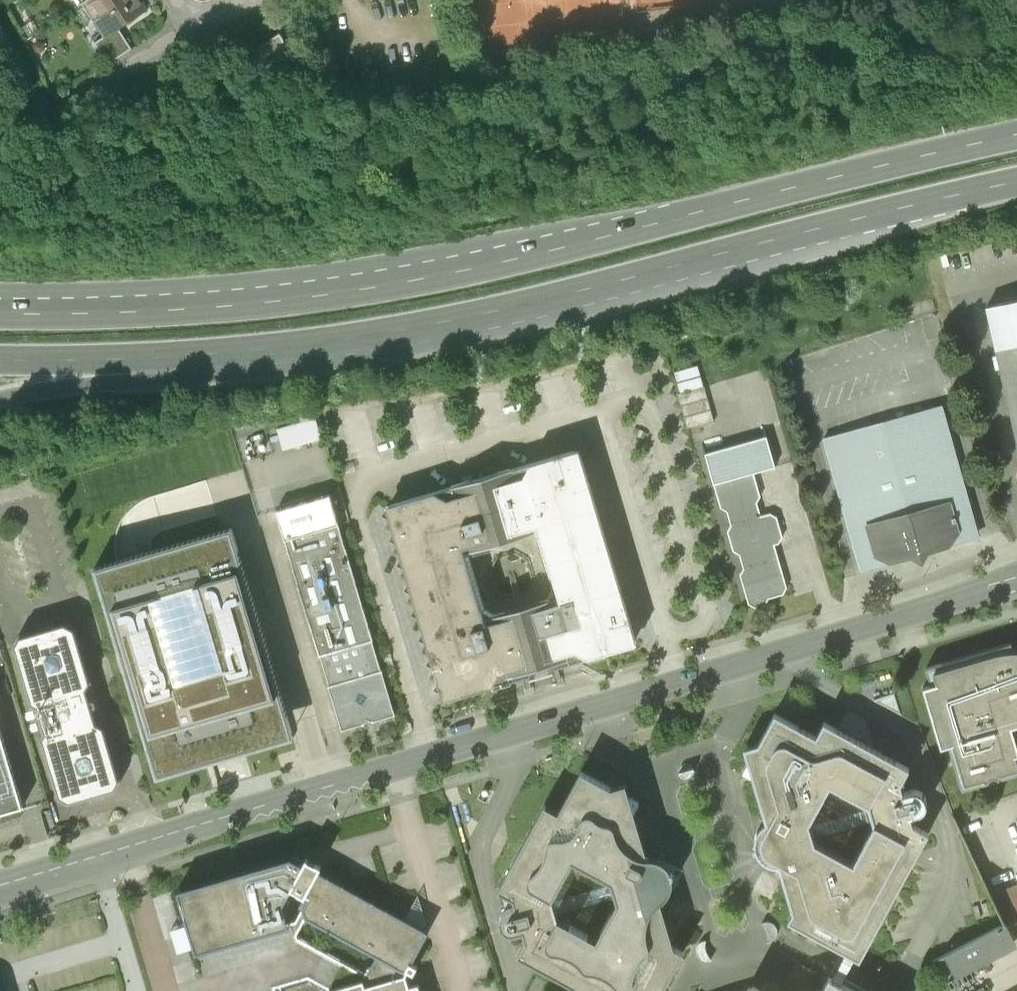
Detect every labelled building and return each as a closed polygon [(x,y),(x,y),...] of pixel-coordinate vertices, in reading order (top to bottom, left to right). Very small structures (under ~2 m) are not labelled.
[(141,0),(93,0),(91,1),(102,18),(97,21),(107,36),(108,37),(121,29),(148,12),(141,0)] [(133,49),(121,29),(108,37),(107,36),(96,43),(110,64),(133,49)] [(284,62),(294,55),(280,34),(252,51),(263,68),(281,57),(284,62)] [(986,308),(1016,442),(1016,301),(986,308)] [(674,374),(691,433),(719,425),(702,368),(674,374)] [(943,407),(823,440),(860,572),(980,539),(943,407)] [(310,416),(270,426),(276,448),(315,438),(310,416)] [(766,438),(706,455),(722,510),(727,512),(731,526),(727,533),(733,553),(739,555),(744,569),(740,577),(749,606),(756,609),(765,606),(768,599),(783,595),(787,587),(774,547),(778,544),(782,536),(777,519),(770,514),(761,516),(757,503),(760,497),(754,474),(773,467),(766,438)] [(579,450),(386,507),(444,700),(636,644),(579,450)] [(328,687),(341,732),(395,716),(381,671),(380,672),(371,642),(373,642),(339,525),(330,496),(276,512),(319,657),(320,657),(329,687),(328,687)] [(94,569),(156,780),(294,739),(236,543),(231,528),(129,559),(94,569)] [(12,648),(30,708),(37,711),(43,734),(39,741),(58,801),(67,807),(116,792),(122,782),(105,727),(96,722),(93,713),(99,705),(89,701),(87,692),(93,683),(76,629),(65,623),(17,637),(12,648)] [(925,692),(943,750),(952,747),(966,789),(1016,775),(1016,766),(1014,759),(1016,758),(1016,748),(1012,732),(1016,731),(1016,655),(1002,655),(978,664),(934,676),(937,688),(925,692)] [(758,744),(743,749),(748,762),(743,771),(752,776),(768,823),(763,828),(758,836),(758,848),(762,859),(769,864),(779,867),(793,912),(789,922),(862,962),(930,832),(912,823),(911,818),(921,814),(926,808),(927,800),(925,792),(918,788),(903,792),(900,786),(909,767),(865,744),(838,730),(824,723),(817,735),(775,713),(758,744)] [(22,808),(0,732),(0,814),(22,808)] [(677,771),(678,774),(679,777),(680,778),(683,779),(684,780),(687,779),(690,777),(691,775),(692,773),(692,770),(691,768),(689,766),(688,765),(685,765),(682,765),(680,766),(678,768),(677,771)] [(544,804),(498,889),(513,897),(516,904),(508,907),(503,912),(501,919),(504,927),(511,932),(515,932),(522,931),(526,940),(517,956),(583,990),(664,990),(685,954),(675,949),(658,902),(665,895),(671,886),(672,876),(668,866),(661,861),(650,858),(636,811),(640,801),(631,797),(628,785),(614,789),(582,772),(559,813),(544,804)] [(419,986),(417,985),(409,987),(406,976),(408,972),(413,975),(418,967),(412,964),(429,932),(423,929),(404,918),(318,872),(321,867),(307,859),(304,864),(291,857),(177,891),(195,954),(289,926),(283,905),(291,890),(308,899),(302,909),(305,919),(376,957),(362,982),(333,990),(420,990),(419,986)] [(991,894),(1005,923),(1016,920),(1016,885),(991,894)] [(417,894),(404,918),(423,929),(425,924),(417,894)] [(765,924),(762,926),(765,930),(767,934),(767,939),(766,944),(768,944),(772,942),(776,938),(777,933),(775,929),(773,926),(769,925),(765,924)] [(1004,925),(944,956),(956,981),(1016,949),(1004,925)] [(705,947),(705,943),(700,944),(697,948),(696,953),(698,958),(702,961),(706,962),(711,961),(708,957),(706,952),(705,947)] [(819,990),(848,990),(830,981),(824,990),(819,990)]
